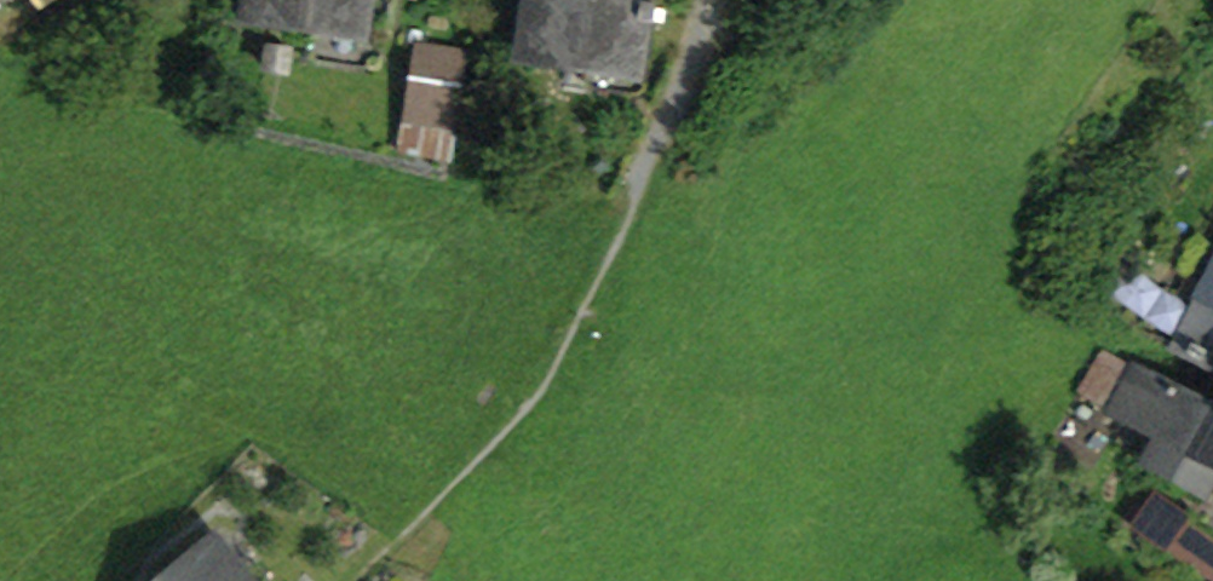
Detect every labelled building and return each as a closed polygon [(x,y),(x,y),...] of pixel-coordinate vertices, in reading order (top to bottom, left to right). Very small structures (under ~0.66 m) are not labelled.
[(364,0),(253,0),(250,20),(312,29),(358,35),(364,0)] [(379,71),(390,0),(364,0),(358,35),(312,29),(307,61),(379,71)] [(525,59),(633,75),(641,23),(653,25),(656,7),(643,6),(644,0),(534,0),(525,59)] [(421,50),(412,110),(454,117),(464,56),(421,50)] [(1198,237),(1178,273),(1212,291),(1212,245),(1198,237)] [(1169,289),(1144,333),(1212,371),(1212,313),(1169,289)] [(1105,351),(1084,389),(1112,413),(1163,441),(1149,465),(1198,491),(1212,467),(1212,468),(1212,409),(1105,351)] [(1212,580),(1212,540),(1182,518),(1162,546),(1212,580)] [(171,580),(244,580),(214,545),(171,580)]
